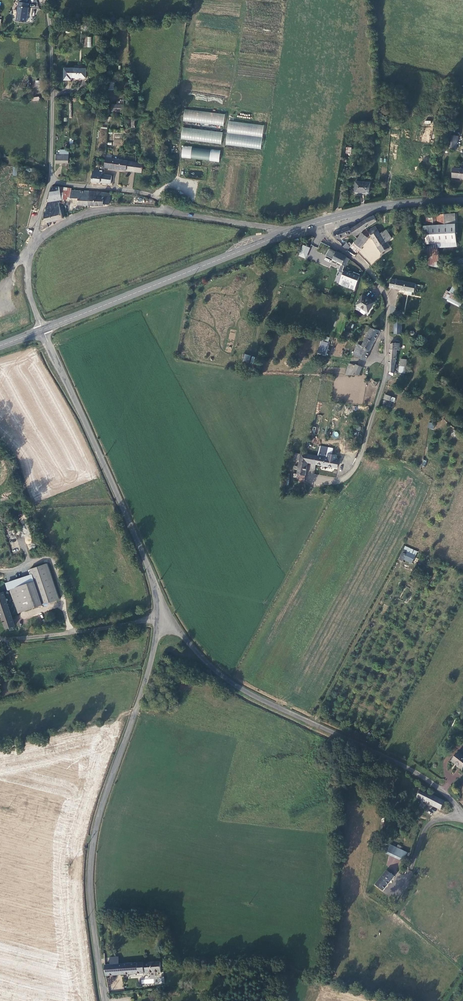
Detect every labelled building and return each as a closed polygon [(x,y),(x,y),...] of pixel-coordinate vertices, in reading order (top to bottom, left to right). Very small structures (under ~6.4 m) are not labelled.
[(28,3),(19,2),(16,21),(26,22),(28,8),(27,8),(28,3)] [(86,69),(64,69),(64,80),(71,80),(71,78),(85,78),(86,69)] [(184,109),(183,122),(223,125),(225,113),(184,109)] [(228,121),(225,145),(261,149),(263,125),(228,121)] [(221,144),(223,132),(182,127),(180,140),(221,144)] [(98,143),(106,143),(107,128),(105,128),(104,133),(100,132),(98,143)] [(458,136),(451,135),(449,146),(456,148),(458,136)] [(182,146),(181,158),(219,162),(220,150),(182,146)] [(56,154),(56,163),(68,163),(68,154),(61,154),(56,154)] [(104,168),(127,171),(128,161),(125,161),(105,158),(104,168)] [(136,162),(128,161),(127,171),(135,172),(136,162)] [(143,163),(136,162),(135,172),(142,173),(143,163)] [(453,168),(452,177),(462,178),(462,169),(453,168)] [(92,171),(91,181),(110,184),(111,176),(102,175),(102,172),(99,172),(99,170),(95,170),(95,171),(92,171)] [(355,191),(370,193),(371,182),(356,181),(355,191)] [(47,201),(61,198),(59,187),(52,188),(49,194),(47,201)] [(79,205),(88,205),(88,191),(71,191),(71,188),(67,188),(67,197),(78,197),(79,205)] [(109,203),(110,193),(88,191),(88,205),(103,206),(109,205),(109,203)] [(45,219),(42,219),(42,222),(40,230),(41,231),(48,227),(48,222),(51,221),(57,220),(62,217),(60,203),(58,203),(57,201),(47,202),(46,208),(45,209),(45,212),(45,219)] [(426,225),(423,226),(427,265),(440,268),(438,243),(457,242),(456,213),(449,214),(449,208),(437,209),(437,212),(425,212),(426,225)] [(365,220),(351,229),(353,233),(355,237),(362,231),(379,222),(376,215),(365,220)] [(369,231),(382,252),(389,248),(386,242),(380,233),(376,226),(369,231)] [(343,237),(353,233),(351,229),(349,227),(333,233),(333,235),(336,238),(343,237)] [(386,242),(392,238),(387,229),(380,233),(386,242)] [(370,238),(363,233),(357,240),(355,243),(354,243),(351,246),(358,253),(370,238)] [(302,245),(298,256),(306,259),(310,247),(302,245)] [(345,266),(349,259),(346,257),(347,256),(337,251),(332,249),(328,257),(345,266)] [(453,258),(453,268),(462,269),(462,258),(453,258)] [(360,276),(345,270),(340,283),(355,289),(360,276)] [(390,288),(414,293),(416,284),(391,279),(390,288)] [(462,300),(454,295),(456,290),(451,287),(449,292),(446,290),(442,298),(459,307),(462,300)] [(375,302),(363,295),(357,305),(359,306),(369,312),(375,302)] [(367,316),(369,312),(359,306),(357,310),(367,316)] [(371,328),(367,337),(376,341),(380,331),(371,328)] [(367,337),(362,345),(363,346),(371,349),(376,341),(367,337)] [(318,354),(326,356),(329,342),(320,341),(318,354)] [(338,342),(335,350),(341,352),(344,345),(338,342)] [(400,343),(390,343),(390,349),(389,366),(395,366),(397,350),(400,350),(400,343)] [(354,354),(358,357),(361,350),(363,346),(362,345),(359,344),(354,354)] [(366,361),(371,349),(363,346),(361,350),(358,357),(366,361)] [(249,363),(251,355),(244,354),(243,362),(249,363)] [(349,364),(346,375),(359,375),(363,365),(349,364)] [(318,456),(306,454),(301,453),(300,460),(299,465),(296,465),(295,469),(299,470),(298,474),(294,473),(294,476),(305,478),(308,463),(317,464),(318,456)] [(328,458),(318,456),(317,464),(334,467),(335,466),(338,466),(339,460),(336,459),(337,455),(329,453),(328,458)] [(416,556),(407,552),(404,559),(413,563),(416,556)] [(31,568),(34,580),(43,603),(56,599),(44,563),(31,568)] [(19,611),(43,603),(34,580),(11,588),(19,611)] [(6,628),(15,625),(3,591),(0,592),(0,611),(6,628)] [(462,770),(462,755),(459,752),(452,761),(462,770)] [(417,798),(442,810),(445,801),(421,789),(417,798)] [(404,860),(408,853),(391,845),(388,851),(404,860)] [(394,876),(387,871),(376,885),(383,891),(394,876)] [(106,976),(161,972),(160,962),(104,966),(106,976)]
